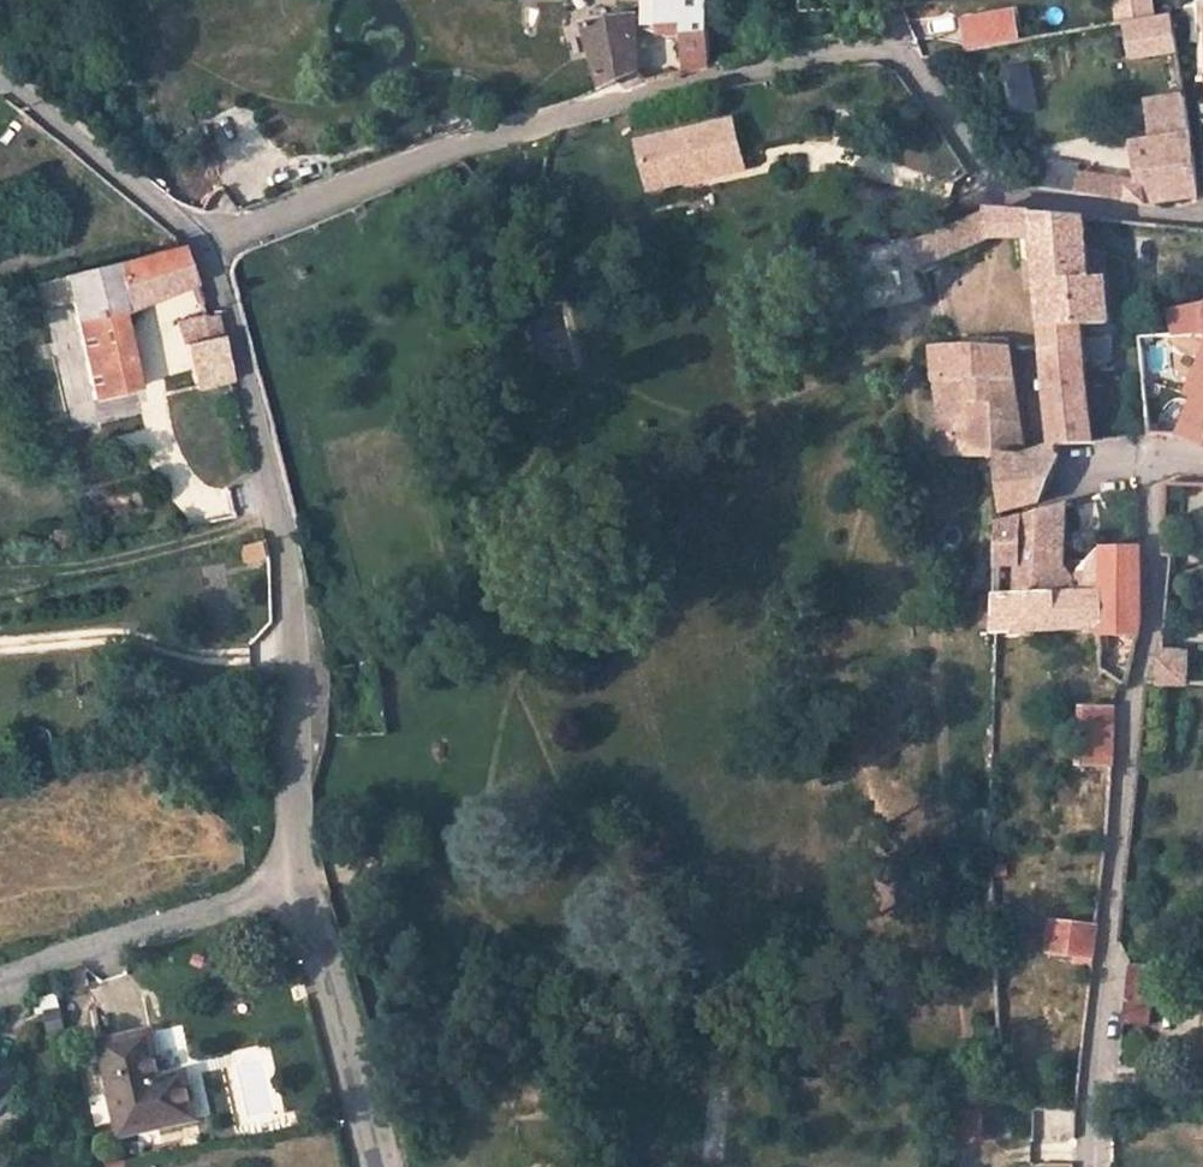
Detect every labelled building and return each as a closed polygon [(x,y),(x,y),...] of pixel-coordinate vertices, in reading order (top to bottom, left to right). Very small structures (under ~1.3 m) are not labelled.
[(662,30),(688,28),(687,75),(708,71),(708,23),(704,23),(705,0),(663,0),(662,30)] [(1154,0),(1118,0),(1119,23),(1126,21),(1144,18),(1156,16),(1154,0)] [(1014,12),(965,21),(969,47),(1018,38),(1014,12)] [(1150,57),(1179,53),(1174,13),(1156,16),(1144,18),(1150,57)] [(1131,60),(1150,57),(1144,18),(1126,21),(1128,37),(1131,60)] [(634,73),(634,21),(584,25),(600,88),(634,73)] [(1114,39),(1128,37),(1126,21),(1119,23),(1113,24),(1114,39)] [(1171,93),(1172,101),(1186,99),(1185,91),(1171,93)] [(1172,101),(1153,103),(1158,141),(1139,143),(1145,188),(1132,188),(1129,200),(1153,204),(1166,203),(1175,202),(1177,205),(1182,206),(1184,203),(1186,199),(1193,198),(1201,197),(1186,99),(1172,101)] [(741,169),(730,121),(637,143),(648,191),(677,184),(675,175),(704,168),(706,178),(741,169)] [(1031,167),(1028,184),(1075,193),(1078,172),(1031,167)] [(1096,197),(1100,176),(1078,172),(1075,193),(1096,197)] [(1144,182),(1100,176),(1096,197),(1108,199),(1116,197),(1124,195),(1129,200),(1132,188),(1145,188),(1144,182)] [(1093,442),(1082,327),(1110,324),(1104,253),(1087,254),(1085,220),(1005,212),(997,212),(993,213),(958,228),(947,232),(944,224),(938,226),(941,235),(919,244),(911,240),(909,246),(916,249),(922,264),(914,268),(916,272),(991,240),(1035,241),(1046,360),(1058,445),(1093,442)] [(958,228),(954,219),(944,224),(947,232),(958,228)] [(870,256),(870,251),(868,245),(858,240),(850,242),(843,255),(844,263),(856,268),(865,266),(870,256)] [(76,323),(95,400),(136,391),(119,314),(147,307),(194,287),(183,256),(180,248),(66,276),(76,323)] [(1171,313),(1173,339),(1202,336),(1202,305),(1171,313)] [(177,323),(184,347),(218,339),(213,317),(205,318),(177,323)] [(184,347),(196,390),(229,383),(218,339),(184,347)] [(997,456),(1024,458),(1008,350),(965,347),(943,350),(929,351),(947,458),(997,460),(997,456)] [(1171,435),(1182,438),(1202,391),(1202,365),(1171,435)] [(1182,438),(1202,444),(1202,391),(1182,438)] [(997,460),(1005,515),(1042,503),(1057,468),(1061,459),(1058,445),(1024,458),(997,456),(997,460)] [(1140,548),(1101,549),(1074,577),(1066,571),(1057,571),(1058,511),(1006,527),(1000,528),(1000,548),(999,561),(999,567),(1018,567),(1017,596),(1098,593),(1099,628),(1141,626),(1140,548)] [(256,559),(269,556),(266,541),(253,544),(256,559)] [(1000,548),(988,548),(988,561),(999,561),(1000,548)] [(997,632),(1099,628),(1098,593),(1017,596),(998,597),(998,602),(998,618),(997,632)] [(998,602),(988,602),(988,618),(998,618),(998,602)] [(1164,652),(1161,686),(1188,686),(1190,654),(1164,652)] [(1118,668),(1115,683),(1120,686),(1123,688),(1127,690),(1130,673),(1118,668)] [(1114,711),(1083,711),(1082,764),(1103,765),(1111,765),(1114,711)] [(1103,774),(1110,775),(1111,765),(1103,765),(1103,774)] [(996,866),(997,879),(1007,878),(1006,865),(996,866)] [(1097,932),(1051,927),(1049,953),(1077,956),(1077,966),(1093,967),(1097,932)] [(1150,1027),(1157,964),(1132,963),(1125,1024),(1150,1027)] [(188,1074),(163,1079),(154,1034),(102,1045),(122,1137),(198,1119),(188,1074)] [(0,1061),(0,1094),(16,1070),(0,1061)]
